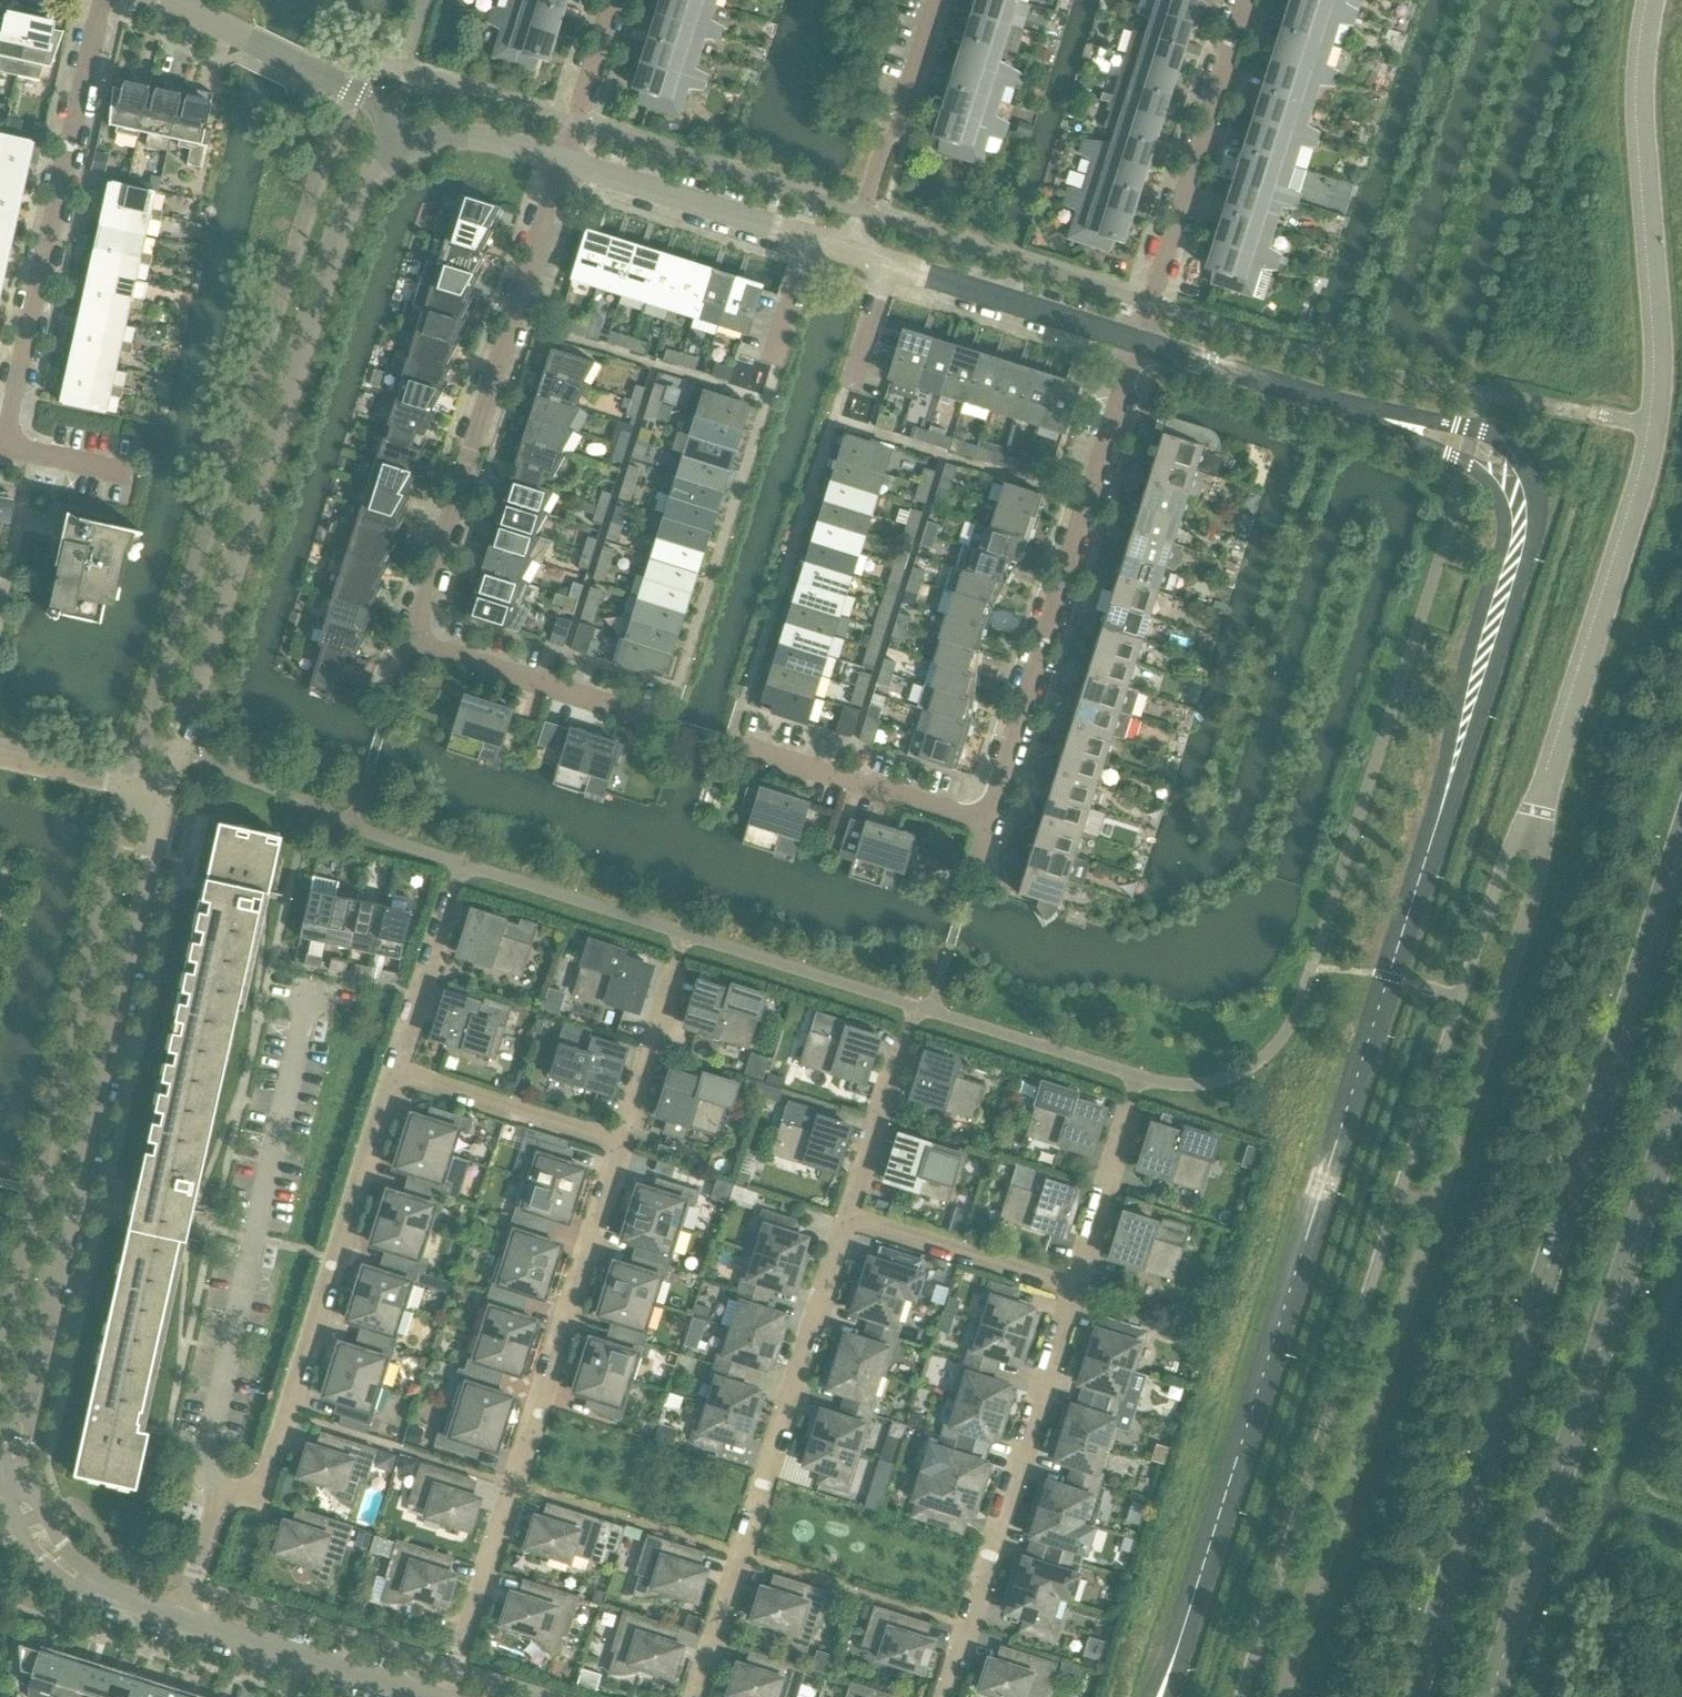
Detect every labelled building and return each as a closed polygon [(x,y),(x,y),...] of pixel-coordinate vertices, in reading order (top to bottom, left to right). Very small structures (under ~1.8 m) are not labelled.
[(489,15),(503,20),(504,19),(554,35),(559,21),(561,14),(558,13),(559,9),(529,0),(509,0),(506,9),(492,8),(489,15)] [(559,9),(558,13),(561,14),(563,6),(565,0),(529,0),(559,9)] [(655,13),(720,33),(722,27),(709,20),(714,5),(698,0),(659,0),(655,13)] [(971,12),(1022,28),(1024,22),(1011,15),(1016,0),(975,0),(971,12)] [(1139,6),(1191,22),(1197,2),(1194,1),(1194,0),(1141,0),(1139,6)] [(1280,28),(1331,44),(1337,23),(1352,24),(1354,18),(1299,0),(1289,0),(1280,28)] [(1354,18),(1356,10),(1344,3),(1345,0),(1299,0),(1354,18)] [(17,75),(32,9),(16,5),(15,15),(5,13),(4,18),(0,17),(0,71),(17,75)] [(1150,19),(1145,34),(1180,45),(1179,49),(1182,50),(1191,22),(1139,6),(1137,11),(1150,19)] [(32,9),(17,75),(39,80),(42,65),(49,67),(49,68),(50,68),(64,31),(62,30),(62,31),(54,29),(55,24),(44,22),(48,12),(32,9)] [(970,27),(968,33),(966,37),(1001,48),(1015,53),(1022,28),(971,12),(967,26),(970,27)] [(651,26),(649,32),(652,33),(650,38),(698,53),(703,38),(718,39),(720,33),(655,13),(651,26)] [(503,20),(489,15),(487,22),(500,29),(491,57),(532,70),(539,57),(546,60),(548,54),(554,35),(504,19),(503,20)] [(1280,28),(1270,58),(1335,78),(1337,71),(1324,64),(1331,44),(1280,28)] [(1126,48),(1124,54),(1175,70),(1182,50),(1179,49),(1180,45),(1145,34),(1132,30),(1127,48),(1126,48)] [(644,48),(640,62),(691,78),(690,79),(704,83),(707,75),(694,68),(698,53),(650,38),(652,33),(649,32),(646,41),(644,48)] [(965,32),(956,60),(1020,81),(1022,75),(997,61),(1001,48),(966,37),(968,33),(965,32)] [(1123,60),(1117,78),(1165,93),(1163,98),(1166,99),(1175,70),(1124,54),(1122,60),(1123,60)] [(1270,58),(1261,89),(1312,105),(1318,84),(1333,85),(1335,78),(1270,58)] [(956,60),(949,80),(952,81),(951,85),(999,101),(1004,85),(1018,87),(1020,81),(956,60)] [(691,78),(640,62),(634,81),(632,87),(639,89),(638,103),(678,116),(687,88),(702,89),(704,83),(690,79),(691,78)] [(115,132),(137,137),(146,94),(147,94),(150,79),(134,76),(133,86),(122,83),(121,89),(113,87),(113,86),(112,86),(108,125),(110,125),(116,126),(115,132)] [(1099,99),(1109,102),(1160,118),(1164,105),(1166,99),(1163,98),(1165,93),(1117,78),(1112,95),(1101,92),(1099,99)] [(949,80),(940,109),(991,125),(991,126),(1005,130),(1007,123),(994,116),(999,101),(951,85),(952,81),(949,80)] [(167,151),(168,144),(178,101),(182,86),(165,83),(164,93),(154,90),(152,96),(147,94),(146,94),(137,137),(138,137),(139,131),(147,133),(145,146),(167,151)] [(1261,89),(1251,119),(1316,139),(1318,132),(1305,125),(1312,105),(1261,89)] [(178,101),(168,144),(169,144),(170,138),(179,140),(177,146),(192,149),(190,165),(202,168),(207,145),(202,144),(213,93),(196,90),(195,100),(185,97),(184,103),(178,101)] [(1104,127),(1115,131),(1150,142),(1148,146),(1151,147),(1160,118),(1109,102),(1107,108),(1110,110),(1104,127)] [(991,125),(940,109),(932,134),(940,137),(938,151),(979,164),(988,136),(1002,137),(1005,130),(991,126),(991,125)] [(848,123),(849,123),(861,127),(865,114),(852,110),(848,123)] [(1251,119),(1242,150),(1292,166),(1299,145),(1314,146),(1316,139),(1251,119)] [(1082,140),(1080,146),(1145,167),(1151,147),(1148,146),(1150,142),(1115,131),(1111,143),(1082,140)] [(24,162),(26,163),(28,153),(31,140),(0,133),(0,157),(24,162)] [(1091,160),(1086,175),(1134,190),(1133,194),(1136,195),(1145,167),(1080,146),(1078,152),(1091,160)] [(109,154),(95,150),(90,170),(105,173),(109,154)] [(1242,150),(1232,180),(1297,200),(1299,193),(1286,186),(1292,166),(1242,150)] [(21,185),(24,173),(26,163),(24,162),(0,157),(0,180),(21,185)] [(1067,188),(1065,195),(1079,200),(1079,199),(1130,215),(1136,195),(1133,194),(1134,190),(1086,175),(1082,190),(1067,188)] [(14,206),(16,207),(19,197),(21,185),(0,180),(0,203),(14,206)] [(1232,180),(1222,211),(1273,227),(1280,206),(1294,207),(1297,200),(1232,180)] [(108,193),(106,204),(108,204),(161,216),(162,211),(150,208),(154,190),(148,189),(127,184),(111,181),(108,193)] [(87,196),(87,199),(95,201),(97,192),(89,190),(88,188),(88,192),(87,196)] [(451,217),(492,230),(496,223),(491,220),(498,210),(500,206),(459,193),(457,199),(455,203),(457,204),(453,216),(452,215),(451,217)] [(1079,200),(1065,195),(1063,202),(1075,210),(1066,238),(1108,251),(1114,238),(1122,240),(1130,215),(1079,199),(1079,200)] [(95,201),(87,199),(85,204),(84,207),(83,210),(84,210),(84,209),(92,211),(95,201)] [(11,229),(14,217),(16,207),(14,206),(0,203),(0,226),(11,229)] [(104,214),(101,226),(144,235),(148,219),(160,221),(161,216),(108,204),(106,204),(104,214)] [(1273,227),(1222,211),(1213,241),(1263,257),(1263,258),(1277,261),(1279,255),(1267,247),(1273,227)] [(444,240),(485,253),(489,246),(485,243),(492,230),(451,217),(448,226),(450,227),(446,239),(444,238),(444,240)] [(4,250),(7,251),(9,241),(11,229),(0,226),(0,250),(4,250)] [(99,238),(96,248),(99,248),(151,260),(152,255),(141,252),(144,235),(101,226),(99,238)] [(77,240),(77,243),(85,245),(87,236),(79,234),(79,232),(78,232),(78,236),(77,240)] [(572,278),(596,286),(611,241),(597,237),(586,233),(572,278)] [(437,263),(478,276),(482,269),(478,266),(485,253),(444,240),(441,249),(443,249),(439,261),(437,261),(437,262),(437,263)] [(596,286),(621,293),(635,249),(620,244),(615,243),(611,241),(596,286)] [(1212,269),(1210,283),(1251,296),(1260,268),(1275,269),(1277,261),(1263,258),(1263,257),(1213,241),(1207,261),(1205,267),(1212,269)] [(85,245),(77,243),(76,248),(74,251),(73,254),(74,255),(75,253),(83,255),(85,245)] [(94,258),(91,270),(135,280),(138,263),(150,265),(151,260),(99,248),(96,248),(94,258)] [(621,293),(645,301),(659,256),(644,252),(639,250),(635,249),(621,293)] [(645,301),(669,308),(683,264),(668,259),(663,257),(659,256),(645,301)] [(426,259),(419,282),(471,298),(475,291),(471,289),(478,276),(437,263),(426,259)] [(669,308),(693,316),(707,271),(692,266),(687,265),(683,264),(669,308)] [(89,282),(86,292),(89,292),(141,304),(143,299),(131,296),(135,280),(91,270),(89,282)] [(693,316),(717,323),(731,279),(717,274),(712,273),(707,271),(693,316)] [(68,284),(67,288),(75,289),(77,280),(69,278),(69,277),(68,277),(68,281),(68,284)] [(731,279),(717,323),(743,331),(757,287),(741,282),(736,280),(731,279)] [(412,305),(422,308),(464,321),(468,314),(464,312),(471,298),(419,282),(412,305)] [(75,289),(67,288),(66,292),(64,296),(63,298),(64,299),(65,297),(73,299),(75,289)] [(84,302),(81,314),(125,324),(128,307),(140,310),(141,304),(89,292),(86,292),(84,302)] [(415,331),(457,344),(461,337),(457,335),(464,321),(422,308),(419,318),(421,318),(417,330),(416,330),(415,331)] [(79,326),(77,336),(79,337),(131,348),(133,343),(121,341),(125,324),(81,314),(79,326)] [(566,329),(582,334),(586,323),(569,318),(566,329)] [(58,329),(57,332),(65,333),(67,324),(59,322),(59,321),(58,321),(58,325),(58,329)] [(586,323),(582,334),(598,339),(602,328),(586,323)] [(408,354),(450,367),(453,360),(449,358),(457,344),(415,331),(412,340),(414,341),(410,353),(409,353),(408,354)] [(65,333),(57,332),(57,333),(56,336),(55,340),(53,342),(54,343),(55,341),(63,343),(65,333)] [(613,344),(630,349),(633,338),(617,333),(613,344)] [(891,378),(916,386),(930,341),(906,334),(906,333),(905,333),(891,378)] [(74,346),(72,358),(115,368),(119,351),(130,354),(131,348),(79,337),(77,336),(74,346)] [(633,338),(630,349),(647,354),(650,343),(633,338)] [(916,386),(940,394),(954,349),(930,341),(916,386)] [(547,356),(543,371),(582,383),(594,361),(550,347),(549,350),(553,351),(551,357),(547,356)] [(662,359),(678,364),(681,353),(665,348),(662,359)] [(940,394),(964,401),(978,356),(954,349),(940,394)] [(681,353),(678,364),(694,369),(698,358),(681,353)] [(401,377),(442,390),(446,383),(442,381),(450,367),(408,354),(405,363),(407,364),(403,376),(401,375),(401,377)] [(964,401),(988,409),(1002,364),(978,356),(964,401)] [(69,370),(67,380),(69,381),(122,393),(131,395),(132,389),(123,387),(111,385),(115,368),(72,358),(69,370)] [(715,364),(712,375),(728,380),(731,369),(715,364)] [(988,409),(1012,417),(1027,372),(1002,364),(988,409)] [(48,373),(47,376),(55,378),(58,368),(49,367),(49,365),(48,365),(48,369),(48,373)] [(540,379),(535,394),(574,407),(575,406),(587,384),(582,383),(543,371),(542,373),(546,374),(544,380),(540,379)] [(1012,417),(1037,424),(1051,379),(1027,372),(1012,417)] [(55,378),(47,376),(47,377),(46,381),(45,384),(44,387),(45,386),(53,387),(55,378)] [(394,400),(435,413),(439,406),(435,403),(442,390),(401,377),(398,386),(400,387),(396,399),(394,398),(394,400)] [(1051,379),(1037,424),(1062,432),(1076,387),(1075,386),(1075,387),(1051,379)] [(69,381),(67,380),(64,391),(62,403),(105,413),(109,395),(120,398),(122,393),(69,381)] [(636,382),(630,399),(640,402),(645,385),(636,382)] [(654,383),(649,399),(660,402),(665,387),(654,383)] [(702,391),(695,413),(740,427),(747,405),(702,391)] [(533,402),(528,417),(567,430),(568,429),(580,407),(575,406),(574,407),(535,394),(535,396),(538,397),(536,403),(533,402)] [(640,402),(630,399),(626,414),(635,417),(640,402)] [(660,402),(649,399),(644,415),(655,418),(660,402)] [(411,446),(415,433),(422,435),(423,435),(435,413),(394,400),(391,409),(392,410),(389,422),(387,421),(386,424),(388,425),(384,437),(382,436),(382,437),(411,446)] [(695,413),(689,434),(734,448),(740,427),(695,413)] [(875,426),(891,432),(895,420),(879,415),(875,426)] [(1166,416),(1153,457),(1194,470),(1196,463),(1200,460),(1202,457),(1199,453),(1201,446),(1218,451),(1219,449),(1219,446),(1219,444),(1218,441),(1217,439),(1216,437),(1215,434),(1213,433),(1211,431),(1209,429),(1207,428),(1171,417),(1166,416)] [(526,425),(521,440),(560,452),(561,451),(573,430),(568,429),(567,430),(528,417),(528,418),(531,419),(529,426),(526,425)] [(609,442),(616,445),(626,448),(633,425),(616,419),(609,442)] [(641,424),(636,440),(647,443),(652,427),(641,424)] [(925,442),(949,450),(952,439),(944,436),(946,430),(930,425),(928,431),(925,442)] [(1156,431),(1139,425),(1138,427),(1138,430),(1138,432),(1139,434),(1140,436),(1144,444),(1153,439),(1156,431)] [(909,437),(925,442),(928,431),(912,426),(909,437)] [(689,434),(682,454),(727,468),(734,448),(689,434)] [(845,436),(838,458),(883,472),(890,450),(845,436)] [(375,460),(416,474),(420,466),(416,464),(423,450),(424,449),(411,446),(382,437),(382,438),(383,439),(377,459),(375,459),(375,460)] [(517,465),(513,477),(513,478),(539,487),(539,486),(543,473),(552,476),(565,453),(561,451),(560,452),(521,440),(513,464),(517,465)] [(647,443),(636,440),(631,456),(642,459),(647,443)] [(973,457),(989,462),(996,465),(1002,447),(978,440),(976,446),(973,457)] [(957,452),(973,457),(976,446),(961,441),(957,452)] [(626,448),(616,445),(611,460),(621,463),(626,448)] [(682,454),(676,474),(721,488),(727,468),(682,454)] [(1005,467),(1021,472),(1025,461),(1009,456),(1005,467)] [(1194,470),(1153,457),(1146,481),(1186,494),(1197,497),(1205,473),(1194,470)] [(838,458),(831,478),(876,493),(883,472),(838,458)] [(367,483),(408,497),(413,489),(408,487),(416,474),(375,460),(372,470),(373,470),(370,482),(368,482),(367,483)] [(1025,461),(1021,472),(1037,478),(1041,466),(1025,461)] [(1125,472),(1124,474),(1141,480),(1143,472),(1138,462),(1131,466),(1129,467),(1127,468),(1126,470),(1125,472)] [(945,463),(938,487),(950,491),(958,466),(945,463)] [(629,464),(624,480),(635,484),(640,468),(629,464)] [(924,468),(919,484),(930,487),(935,471),(924,468)] [(676,474),(670,495),(715,509),(721,488),(676,474)] [(1141,480),(1124,474),(1123,476),(1123,479),(1123,481),(1124,483),(1125,485),(1128,492),(1138,487),(1141,480)] [(507,485),(502,500),(541,512),(554,491),(539,486),(539,487),(513,478),(513,477),(510,476),(509,477),(509,479),(512,480),(510,486),(507,485)] [(831,478),(825,499),(870,513),(876,493),(831,478)] [(635,484),(624,480),(619,496),(630,500),(635,484)] [(1146,481),(1138,505),(1179,518),(1181,511),(1185,509),(1186,505),(1184,501),(1186,494),(1146,481)] [(1004,482),(996,505),(1034,517),(1042,494),(1004,482)] [(360,506),(401,520),(405,512),(401,510),(408,497),(367,483),(365,493),(366,493),(362,505),(361,505),(360,506)] [(930,487),(919,484),(914,500),(925,503),(930,487)] [(950,491),(938,487),(934,499),(946,503),(950,491)] [(602,490),(597,505),(606,508),(611,493),(602,490)] [(3,519),(7,519),(11,502),(7,501),(9,492),(2,491),(2,492),(0,491),(0,531),(3,519)] [(670,495),(663,515),(708,529),(715,509),(670,495)] [(825,499),(819,519),(864,533),(870,513),(825,499)] [(500,508),(495,523),(534,535),(546,514),(541,512),(502,500),(502,502),(505,503),(503,509),(500,508)] [(606,508),(597,505),(592,520),(602,523),(606,508)] [(616,505),(611,521),(622,525),(627,509),(616,505)] [(996,505),(989,528),(1027,540),(1034,517),(996,505)] [(1138,505),(1131,529),(1171,542),(1174,535),(1178,533),(1179,529),(1177,525),(1179,518),(1138,505)] [(353,529),(394,542),(398,535),(394,533),(401,520),(360,506),(357,515),(359,516),(355,528),(354,527),(353,529)] [(911,508),(906,524),(917,528),(922,512),(911,508)] [(1110,520),(1109,522),(1126,528),(1128,520),(1123,510),(1114,515),(1112,517),(1111,518),(1110,520)] [(59,607),(58,613),(100,622),(106,597),(106,596),(110,586),(115,576),(119,579),(119,582),(120,582),(126,553),(126,552),(126,551),(135,532),(140,533),(141,533),(141,531),(127,527),(79,517),(69,512),(67,511),(66,516),(61,539),(60,540),(55,563),(58,564),(53,586),(51,595),(49,604),(51,605),(59,607)] [(663,515),(657,535),(702,549),(708,529),(663,515)] [(819,519),(812,539),(857,554),(864,533),(819,519)] [(622,525),(611,521),(606,537),(617,540),(622,525)] [(927,521),(923,533),(935,537),(939,525),(927,521)] [(1126,528),(1109,522),(1108,525),(1108,527),(1108,529),(1109,531),(1110,533),(1113,541),(1123,536),(1126,528)] [(329,523),(326,531),(332,533),(335,525),(329,523)] [(492,531),(488,546),(518,555),(532,559),(539,562),(551,541),(539,536),(534,535),(495,523),(494,525),(498,526),(496,532),(492,531)] [(967,545),(974,548),(978,549),(978,550),(1016,562),(1027,540),(989,528),(974,523),(967,545)] [(917,528),(906,524),(901,540),(912,544),(917,528)] [(353,554),(387,565),(391,558),(387,555),(394,542),(353,529),(350,538),(352,539),(348,551),(346,550),(346,552),(353,554)] [(1131,529),(1123,554),(1164,566),(1174,570),(1176,566),(1180,563),(1183,555),(1181,550),(1182,546),(1171,542),(1131,529)] [(935,537),(923,533),(920,545),(932,549),(935,537)] [(657,535),(650,556),(695,570),(702,549),(657,535)] [(587,536),(583,551),(592,554),(597,539),(587,536)] [(812,539),(806,560),(851,574),(857,554),(812,539)] [(963,544),(956,567),(988,578),(1004,583),(1016,562),(978,550),(978,549),(974,548),(967,545),(963,544)] [(485,554),(480,569),(520,581),(532,559),(518,555),(488,546),(487,548),(490,549),(488,555),(485,554)] [(603,546),(598,562),(609,565),(614,549),(603,546)] [(898,549),(893,565),(904,568),(909,553),(898,549)] [(592,554),(583,551),(578,566),(587,569),(592,554)] [(353,580),(380,588),(384,581),(380,578),(387,565),(353,554),(346,552),(343,561),(345,562),(341,574),(339,573),(339,575),(353,580)] [(1123,554),(1115,578),(1156,590),(1158,583),(1162,581),(1164,578),(1161,574),(1164,566),(1123,554)] [(650,556),(644,576),(689,590),(695,570),(650,556)] [(1094,568),(1093,571),(1110,576),(1113,568),(1108,559),(1099,563),(1097,565),(1095,566),(1094,568)] [(806,560),(800,580),(845,594),(851,574),(806,560)] [(609,565),(598,562),(593,578),(604,581),(609,565)] [(904,568),(893,565),(888,581),(899,584),(904,568)] [(945,589),(953,591),(955,592),(955,593),(992,605),(1004,583),(988,578),(956,567),(952,566),(945,589)] [(913,567),(909,579),(921,582),(925,571),(913,567)] [(478,577),(473,592),(512,604),(513,603),(525,582),(520,581),(480,569),(480,570),(483,571),(481,578),(478,577)] [(1110,576),(1093,571),(1093,573),(1093,575),(1093,577),(1093,579),(1094,581),(1098,589),(1108,584),(1110,576)] [(353,605),(373,611),(377,604),(373,601),(380,588),(353,580),(339,575),(336,584),(337,585),(334,597),(332,596),(332,598),(353,605)] [(644,576),(638,596),(683,610),(689,590),(644,576)] [(1115,578),(1108,602),(1149,615),(1151,607),(1155,605),(1156,602),(1154,598),(1156,590),(1115,578)] [(921,582),(909,579),(905,590),(917,594),(921,582)] [(800,580),(793,600),(838,615),(845,594),(800,580)] [(573,582),(568,597),(578,600),(582,585),(573,582)] [(590,586),(585,602),(596,606),(601,590),(590,586)] [(885,590),(880,606),(891,609),(896,593),(885,590)] [(953,591),(945,615),(983,627),(984,624),(986,618),(991,607),(992,605),(955,593),(955,592),(953,591)] [(512,604),(473,592),(473,593),(476,595),(474,601),(471,600),(466,615),(517,632),(530,609),(513,603),(512,604)] [(638,596),(631,616),(631,617),(676,631),(683,610),(638,596)] [(578,600),(568,597),(564,611),(573,614),(578,600)] [(353,630),(366,634),(370,627),(365,624),(373,611),(353,605),(332,598),(329,607),(330,607),(327,619),(325,619),(324,621),(353,630)] [(793,600),(787,621),(832,635),(838,615),(793,600)] [(596,606),(585,602),(580,618),(591,622),(596,606)] [(1108,602),(1100,626),(1141,639),(1143,632),(1147,630),(1148,626),(1146,622),(1149,615),(1108,602)] [(891,609),(880,606),(875,622),(886,625),(891,609)] [(1079,616),(1078,619),(1095,624),(1098,617),(1093,607),(1084,612),(1082,613),(1081,615),(1079,616)] [(614,633),(623,636),(670,651),(676,631),(631,617),(631,616),(621,613),(617,618),(614,626),(614,633)] [(898,613),(895,624),(907,628),(910,616),(898,613)] [(938,639),(940,639),(940,638),(978,650),(979,647),(981,636),(983,627),(945,615),(938,639)] [(557,616),(549,642),(563,646),(571,621),(557,616)] [(1095,624),(1078,619),(1078,621),(1078,623),(1078,625),(1078,628),(1079,630),(1083,637),(1093,632),(1095,624)] [(353,655),(359,656),(363,649),(358,647),(366,634),(353,630),(324,621),(322,630),(323,630),(319,642),(318,642),(317,644),(321,646),(322,644),(353,655)] [(787,621),(780,641),(825,655),(832,635),(787,621)] [(571,648),(585,653),(593,627),(579,622),(570,649),(571,649),(571,648)] [(907,628),(895,624),(891,636),(903,640),(907,628)] [(1100,626),(1093,650),(1133,663),(1136,656),(1140,654),(1141,650),(1139,646),(1141,639),(1100,626)] [(873,630),(868,646),(879,650),(884,634),(873,630)] [(615,663),(662,677),(663,673),(667,674),(672,658),(668,656),(670,651),(623,636),(615,663)] [(933,662),(937,663),(938,663),(975,675),(977,660),(978,650),(940,638),(940,639),(933,662)] [(780,641),(774,661),(819,676),(825,655),(780,641)] [(322,644),(321,646),(309,686),(308,689),(325,701),(326,702),(327,702),(329,702),(330,701),(331,700),(332,699),(335,688),(343,662),(354,665),(359,656),(353,655),(322,644)] [(879,650),(868,646),(863,662),(874,665),(879,650)] [(1093,650),(1085,674),(1126,687),(1128,680),(1132,678),(1133,674),(1131,670),(1133,663),(1093,650)] [(1064,665),(1063,667),(1080,673),(1082,665),(1077,655),(1068,660),(1067,661),(1065,663),(1064,665)] [(884,658),(880,670),(892,674),(896,662),(884,658)] [(774,661),(768,682),(813,696),(813,695),(819,676),(774,661)] [(930,686),(935,688),(935,687),(973,699),(975,675),(938,663),(937,663),(930,686)] [(1080,673),(1063,667),(1062,669),(1062,672),(1063,674),(1063,676),(1064,678),(1068,685),(1077,680),(1080,673)] [(892,674),(880,670),(877,682),(889,686),(892,674)] [(860,671),(855,687),(866,690),(871,674),(860,671)] [(1085,674),(1077,698),(1131,715),(1139,691),(1126,687),(1085,674)] [(813,696),(768,682),(759,708),(806,723),(814,696),(813,695),(813,696)] [(866,690),(855,687),(850,703),(861,706),(866,690)] [(928,711),(932,712),(932,711),(970,723),(973,699),(935,687),(935,688),(928,711)] [(460,704),(450,737),(445,750),(478,760),(480,753),(495,758),(496,754),(511,709),(465,695),(461,705),(460,704)] [(1077,698),(1070,723),(1111,735),(1123,739),(1131,715),(1077,698)] [(870,704),(866,716),(878,720),(882,708),(870,704)] [(1049,713),(1048,716),(1065,721),(1068,713),(1063,704),(1054,708),(1052,710),(1051,711),(1049,713)] [(845,706),(837,732),(851,737),(859,711),(845,706)] [(932,711),(932,712),(925,734),(963,746),(970,723),(932,711)] [(880,720),(878,720),(866,716),(859,740),(873,744),(880,720)] [(1065,721),(1048,716),(1048,718),(1048,720),(1048,722),(1048,724),(1049,726),(1053,734),(1063,729),(1065,721)] [(1070,723),(1062,747),(1103,760),(1105,752),(1109,750),(1110,747),(1108,743),(1111,735),(1070,723)] [(566,738),(555,772),(552,783),(584,794),(586,786),(602,791),(604,783),(609,767),(617,743),(571,728),(568,738),(566,738)] [(963,746),(925,734),(914,731),(907,754),(955,770),(963,746)] [(1062,747),(1055,771),(1095,784),(1098,776),(1102,774),(1103,771),(1101,767),(1103,760),(1062,747)] [(1034,762),(1033,764),(1050,769),(1052,762),(1047,752),(1040,756),(1038,757),(1037,758),(1035,760),(1034,762)] [(1050,769),(1033,764),(1032,766),(1032,768),(1032,770),(1033,773),(1034,775),(1038,782),(1047,777),(1050,769)] [(1055,771),(1047,795),(1088,808),(1090,801),(1094,799),(1095,795),(1093,791),(1095,784),(1055,771)] [(740,810),(751,813),(745,830),(741,843),(773,853),(776,846),(791,850),(793,845),(812,851),(822,817),(804,811),(807,802),(804,802),(804,800),(786,794),(785,796),(760,788),(759,792),(747,788),(740,810)] [(1047,795),(1040,819),(1080,832),(1083,825),(1087,823),(1088,819),(1086,815),(1088,808),(1047,795)] [(1019,810),(1018,812),(1035,818),(1037,810),(1032,800),(1025,804),(1023,805),(1021,807),(1020,808),(1019,810)] [(1035,818),(1018,812),(1017,815),(1017,817),(1017,819),(1018,821),(1019,823),(1022,831),(1032,826),(1035,818)] [(1040,819),(1032,843),(1073,856),(1075,849),(1079,847),(1080,843),(1078,839),(1080,832),(1040,819)] [(845,838),(841,850),(840,854),(853,858),(851,865),(847,876),(880,887),(882,879),(897,884),(899,881),(905,860),(913,836),(887,828),(888,826),(869,820),(869,822),(866,821),(865,825),(851,821),(845,838)] [(199,898),(201,899),(133,1207),(73,1474),(136,1488),(148,1431),(126,1426),(127,1419),(137,1421),(139,1410),(142,1410),(183,1223),(184,1218),(186,1213),(189,1199),(186,1199),(188,1191),(188,1192),(191,1180),(193,1181),(233,1000),(238,1001),(259,909),(251,907),(254,896),(244,894),(246,887),(268,892),(281,835),(218,821),(205,881),(202,896),(199,896),(199,898)] [(845,838),(833,834),(829,847),(841,850),(845,838)] [(1032,843),(1024,868),(1065,880),(1067,873),(1071,871),(1072,867),(1070,863),(1073,856),(1032,843)] [(1004,858),(1003,860),(1019,866),(1022,858),(1017,849),(1008,853),(1006,855),(1005,856),(1004,858)] [(1019,866),(1003,860),(1002,863),(1002,865),(1002,867),(1003,869),(1003,871),(1007,879),(1017,874),(1019,866)] [(1065,880),(1024,868),(1017,892),(1038,899),(1036,906),(1044,920),(1047,919),(1049,917),(1051,915),(1053,913),(1055,910),(1056,907),(1057,905),(1065,880)] [(325,942),(335,894),(338,882),(313,876),(299,937),(325,942)] [(388,892),(385,905),(374,953),(400,959),(412,901),(410,897),(401,895),(394,894),(388,892)] [(325,942),(350,948),(360,900),(335,894),(325,942)] [(350,948),(374,953),(385,905),(360,900),(350,948)] [(518,924),(476,911),(471,909),(457,955),(469,959),(518,974),(526,945),(530,946),(538,923),(520,918),(518,924)] [(651,966),(614,954),(616,948),(589,940),(582,962),(586,964),(577,992),(625,1007),(637,1012),(651,966)] [(304,964),(320,967),(322,956),(307,953),(304,964)] [(329,969),(345,973),(347,962),(331,958),(329,969)] [(353,975),(369,978),(372,967),(356,964),(353,975)] [(378,980),(394,984),(397,973),(381,969),(378,980)] [(737,986),(735,992),(698,981),(684,1026),(696,1030),(744,1045),(753,1016),(757,1017),(764,995),(737,986)] [(431,1038),(443,1042),(492,1057),(501,1027),(504,1029),(512,1006),(485,998),(483,1004),(445,992),(431,1038)] [(803,1063),(851,1079),(864,1083),(878,1037),(874,1036),(876,1030),(815,1011),(809,1033),(812,1034),(803,1063)] [(551,1075),(611,1094),(625,1049),(588,1037),(590,1031),(563,1022),(556,1045),(560,1046),(551,1075)] [(966,1065),(924,1052),(910,1097),(971,1117),(981,1085),(961,1079),(966,1065)] [(656,1115),(668,1119),(664,1134),(684,1140),(688,1125),(716,1134),(725,1105),(729,1106),(736,1084),(709,1075),(707,1081),(670,1070),(656,1115)] [(744,1090),(761,1095),(778,1100),(781,1090),(748,1080),(744,1090)] [(1075,1092),(1042,1082),(1035,1105),(1039,1106),(1029,1135),(1090,1154),(1104,1109),(1073,1099),(1075,1092)] [(823,1168),(836,1172),(850,1126),(813,1115),(815,1108),(788,1100),(780,1122),(785,1124),(775,1152),(823,1168)] [(397,1137),(397,1138),(448,1155),(448,1154),(456,1130),(468,1134),(472,1119),(437,1108),(433,1121),(411,1114),(408,1126),(404,1125),(400,1138),(397,1137)] [(1158,1125),(1151,1123),(1137,1169),(1197,1188),(1207,1159),(1210,1160),(1217,1137),(1192,1129),(1194,1122),(1162,1112),(1158,1125)] [(884,1180),(945,1199),(954,1169),(958,1171),(965,1148),(938,1140),(936,1146),(898,1134),(884,1180)] [(517,1177),(524,1179),(524,1178),(581,1197),(581,1196),(579,1195),(583,1181),(579,1180),(583,1168),(562,1162),(566,1149),(524,1135),(519,1150),(525,1152),(517,1177)] [(412,1185),(442,1195),(448,1197),(452,1183),(446,1181),(454,1156),(448,1154),(448,1155),(397,1138),(396,1140),(399,1140),(395,1154),(399,1155),(395,1167),(416,1173),(412,1185)] [(657,1158),(670,1162),(673,1151),(660,1147),(657,1158)] [(655,1171),(671,1176),(674,1166),(658,1161),(655,1171)] [(1003,1217),(1052,1233),(1064,1237),(1078,1191),(1074,1190),(1077,1183),(1017,1164),(1010,1185),(1014,1186),(1003,1217)] [(524,1179),(512,1217),(542,1226),(545,1214),(566,1221),(570,1209),(574,1210),(578,1197),(581,1198),(581,1197),(524,1178),(524,1179)] [(624,1209),(623,1210),(681,1228),(689,1203),(694,1205),(699,1191),(663,1179),(659,1192),(638,1186),(634,1198),(631,1197),(627,1210),(624,1209)] [(373,1214),(373,1215),(430,1233),(442,1195),(412,1185),(409,1197),(387,1191),(384,1202),(380,1201),(376,1215),(373,1214)] [(643,1245),(639,1257),(669,1266),(681,1228),(623,1210),(623,1211),(626,1212),(622,1225),(625,1226),(622,1238),(643,1245)] [(751,1251),(757,1253),(757,1252),(801,1266),(807,1248),(802,1246),(804,1239),(786,1233),(790,1221),(763,1212),(751,1251)] [(1121,1262),(1170,1276),(1179,1247),(1182,1248),(1189,1226),(1162,1217),(1160,1224),(1123,1212),(1109,1258),(1121,1262)] [(392,1250),(388,1262),(424,1273),(428,1259),(422,1258),(430,1233),(373,1215),(372,1216),(375,1217),(371,1230),(375,1231),(371,1243),(392,1250)] [(512,1217),(500,1255),(557,1273),(557,1272),(555,1271),(559,1258),(555,1257),(559,1245),(538,1238),(542,1226),(512,1217)] [(901,1298),(911,1301),(923,1262),(892,1252),(882,1249),(878,1262),(870,1259),(867,1267),(862,1265),(857,1284),(901,1297),(901,1298)] [(743,1277),(739,1289),(766,1297),(770,1285),(788,1291),(790,1283),(795,1284),(801,1266),(757,1252),(757,1253),(749,1278),(743,1277)] [(500,1255),(488,1293),(518,1302),(521,1290),(543,1297),(546,1285),(550,1286),(554,1273),(557,1274),(557,1273),(500,1255)] [(600,1285),(600,1286),(651,1302),(659,1278),(665,1279),(669,1266),(639,1257),(635,1269),(614,1262),(610,1274),(607,1273),(603,1286),(600,1285)] [(349,1290),(349,1291),(400,1307),(408,1282),(414,1284),(418,1271),(424,1273),(388,1262),(385,1273),(363,1267),(360,1279),(356,1278),(352,1291),(349,1290)] [(992,1297),(983,1323),(1028,1337),(1033,1319),(1029,1317),(1031,1310),(1013,1304),(1017,1292),(990,1283),(986,1295),(992,1297)] [(871,1317),(867,1329),(894,1337),(898,1325),(893,1323),(901,1298),(901,1297),(857,1284),(851,1302),(856,1303),(853,1311),(871,1317)] [(619,1321),(615,1333),(645,1342),(649,1329),(643,1327),(651,1302),(600,1286),(599,1287),(602,1288),(598,1301),(601,1302),(598,1314),(619,1321)] [(741,1302),(733,1328),(777,1342),(783,1324),(778,1322),(780,1315),(762,1309),(766,1297),(739,1289),(736,1301),(741,1302)] [(368,1326),(364,1338),(394,1347),(398,1334),(392,1332),(400,1307),(349,1291),(348,1292),(351,1293),(347,1306),(351,1307),(347,1319),(368,1326)] [(490,1308),(482,1333),(533,1349),(534,1348),(531,1347),(535,1334),(531,1333),(535,1321),(514,1314),(518,1302),(488,1293),(484,1306),(490,1308)] [(707,1322),(710,1313),(697,1309),(694,1318),(707,1322)] [(1083,1355),(1133,1371),(1145,1332),(1133,1328),(1134,1324),(1106,1315),(1105,1319),(1101,1318),(1097,1331),(1096,1330),(1094,1338),(1089,1336),(1083,1355)] [(1137,1323),(1151,1328),(1154,1319),(1140,1315),(1137,1323)] [(970,1348),(966,1360),(993,1368),(997,1356),(1015,1362),(1017,1354),(1022,1356),(1028,1337),(983,1323),(975,1349),(970,1348)] [(728,1326),(716,1365),(742,1373),(746,1361),(764,1367),(766,1359),(771,1361),(777,1342),(733,1328),(728,1326)] [(838,1341),(833,1360),(877,1374),(882,1376),(894,1337),(867,1329),(864,1341),(846,1335),(843,1343),(838,1341)] [(468,1356),(464,1369),(494,1378),(497,1366),(519,1373),(522,1361),(526,1362),(530,1349),(533,1350),(533,1349),(482,1333),(474,1358),(468,1356)] [(576,1361),(576,1362),(633,1380),(641,1356),(647,1358),(651,1344),(645,1342),(615,1333),(611,1345),(590,1338),(586,1350),(583,1349),(579,1362),(576,1361)] [(325,1366),(325,1367),(353,1376),(382,1385),(394,1347),(364,1338),(361,1350),(339,1343),(336,1355),(332,1354),(328,1367),(325,1366)] [(1098,1388),(1094,1400),(1121,1409),(1133,1371),(1083,1355),(1077,1373),(1082,1375),(1080,1382),(1098,1388)] [(847,1393),(843,1405),(870,1413),(874,1401),(869,1400),(877,1374),(833,1360),(827,1378),(832,1380),(829,1387),(847,1393)] [(954,1399),(959,1400),(1004,1414),(1009,1395),(1005,1394),(1007,1386),(989,1380),(993,1368),(966,1360),(954,1399)] [(633,1380),(576,1362),(575,1363),(578,1364),(574,1378),(577,1379),(574,1391),(595,1397),(591,1410),(621,1420),(633,1380)] [(717,1379),(709,1404),(709,1405),(753,1419),(759,1400),(754,1399),(756,1391),(738,1385),(742,1373),(716,1365),(712,1377),(717,1379)] [(353,1376),(325,1367),(324,1368),(327,1369),(323,1382),(327,1383),(323,1395),(344,1402),(340,1415),(353,1419),(370,1424),(382,1385),(353,1376)] [(460,1382),(452,1407),(509,1425),(510,1424),(507,1423),(511,1410),(507,1409),(511,1397),(490,1390),(494,1378),(464,1369),(458,1367),(454,1381),(460,1382)] [(946,1424),(942,1436),(987,1450),(993,1430),(998,1432),(1004,1414),(959,1400),(951,1426),(946,1424)] [(1065,1413),(1059,1431),(1103,1445),(1103,1446),(1109,1448),(1121,1409),(1094,1400),(1090,1412),(1072,1407),(1070,1414),(1065,1413)] [(709,1405),(709,1404),(704,1402),(692,1441),(718,1450),(722,1437),(740,1443),(742,1435),(747,1437),(753,1419),(709,1405)] [(814,1418),(809,1436),(853,1450),(853,1449),(861,1424),(866,1425),(870,1413),(843,1405),(840,1417),(822,1412),(819,1419),(814,1418)] [(509,1425),(452,1407),(444,1432),(438,1430),(434,1444),(469,1456),(473,1443),(495,1449),(498,1437),(502,1439),(506,1425),(509,1426),(509,1425)] [(887,1435),(901,1439),(906,1425),(892,1421),(887,1435)] [(1074,1464),(1070,1476),(1097,1485),(1101,1473),(1095,1471),(1103,1446),(1103,1445),(1059,1431),(1053,1449),(1058,1451),(1056,1459),(1074,1464)] [(328,1485),(334,1493),(341,1501),(350,1507),(352,1507),(359,1486),(363,1487),(375,1449),(321,1432),(316,1446),(308,1444),(298,1476),(328,1485)] [(853,1450),(809,1436),(803,1454),(808,1456),(805,1464),(823,1469),(819,1484),(848,1494),(853,1478),(850,1477),(858,1451),(853,1449),(853,1450)] [(985,1471),(981,1470),(987,1450),(942,1436),(938,1448),(931,1446),(922,1473),(935,1477),(935,1476),(980,1490),(985,1471)] [(373,1467),(391,1472),(397,1454),(379,1449),(373,1467)] [(421,1464),(409,1502),(427,1507),(424,1516),(469,1530),(479,1498),(471,1495),(475,1481),(421,1464)] [(935,1477),(922,1473),(915,1498),(919,1499),(913,1516),(960,1530),(966,1514),(967,1514),(969,1507),(974,1508),(980,1490),(935,1476),(935,1477)] [(1035,1507),(1092,1525),(1094,1526),(1102,1500),(1093,1497),(1097,1485),(1070,1476),(1066,1488),(1048,1483),(1046,1490),(1041,1489),(1035,1507)] [(886,1487),(873,1483),(870,1494),(882,1498),(886,1487)] [(543,1517),(534,1515),(524,1547),(533,1550),(569,1561),(572,1553),(590,1558),(604,1563),(608,1550),(617,1553),(623,1535),(625,1528),(602,1521),(547,1504),(543,1517)] [(1033,1535),(1029,1547),(1080,1563),(1092,1525),(1035,1507),(1029,1526),(1034,1527),(1032,1535),(1033,1535)] [(310,1570),(317,1577),(326,1583),(328,1584),(335,1562),(339,1563),(351,1526),(297,1509),(293,1522),(284,1520),(275,1552),(283,1555),(304,1561),(310,1570)] [(635,1596),(646,1597),(656,1595),(666,1592),(696,1601),(706,1569),(698,1566),(702,1552),(648,1535),(636,1573),(640,1574),(633,1596),(635,1596)] [(415,1597),(437,1603),(445,1606),(456,1574),(447,1571),(451,1557),(397,1540),(385,1578),(389,1579),(383,1601),(384,1601),(395,1602),(406,1600),(415,1597)] [(1080,1563),(1029,1547),(1025,1559),(1024,1559),(1022,1567),(1017,1565),(1011,1583),(1068,1601),(1080,1563)] [(751,1618),(781,1628),(787,1636),(795,1643),(803,1649),(805,1650),(812,1628),(816,1630),(828,1592),(774,1575),(770,1589),(761,1586),(751,1618)] [(553,1654),(555,1655),(561,1633),(566,1634),(578,1597),(523,1580),(519,1594),(510,1591),(500,1623),(530,1633),(536,1641),(544,1648),(553,1654)] [(1068,1601),(1011,1583),(1005,1602),(1010,1603),(1008,1611),(1026,1617),(1022,1629),(1049,1637),(1053,1625),(1047,1624),(1050,1615),(1062,1619),(1068,1601)] [(881,1650),(878,1658),(923,1672),(933,1640),(924,1637),(929,1624),(866,1604),(862,1617),(870,1619),(863,1644),(881,1650)] [(612,1649),(616,1650),(609,1672),(611,1673),(622,1673),(632,1671),(642,1668),(672,1677),(682,1645),(674,1642),(678,1628),(624,1611),(612,1649)] [(52,1694),(66,1652),(53,1648),(51,1653),(18,1643),(20,1669),(24,1671),(21,1682),(28,1684),(27,1686),(29,1687),(29,1696),(51,1696),(52,1694)] [(1055,1663),(1001,1646),(996,1660),(988,1657),(978,1690),(1001,1696),(1044,1696),(1055,1663)] [(735,1696),(795,1696),(804,1668),(750,1651),(746,1665),(737,1662),(727,1695),(735,1696)] [(61,1696),(78,1696),(88,1665),(77,1661),(78,1656),(66,1652),(52,1694),(61,1696)] [(1058,1673),(1078,1679),(1082,1666),(1062,1660),(1058,1673)] [(114,1667),(101,1663),(99,1669),(88,1665),(78,1696),(104,1696),(114,1667)] [(136,1680),(125,1677),(127,1671),(114,1667),(104,1696),(131,1696),(136,1680)] [(162,1682),(149,1678),(147,1684),(136,1680),(131,1696),(157,1696),(162,1682)] [(184,1695),(173,1692),(175,1686),(162,1682),(157,1696),(184,1696),(184,1695)] [(851,1683),(846,1696),(896,1696),(851,1683)]
